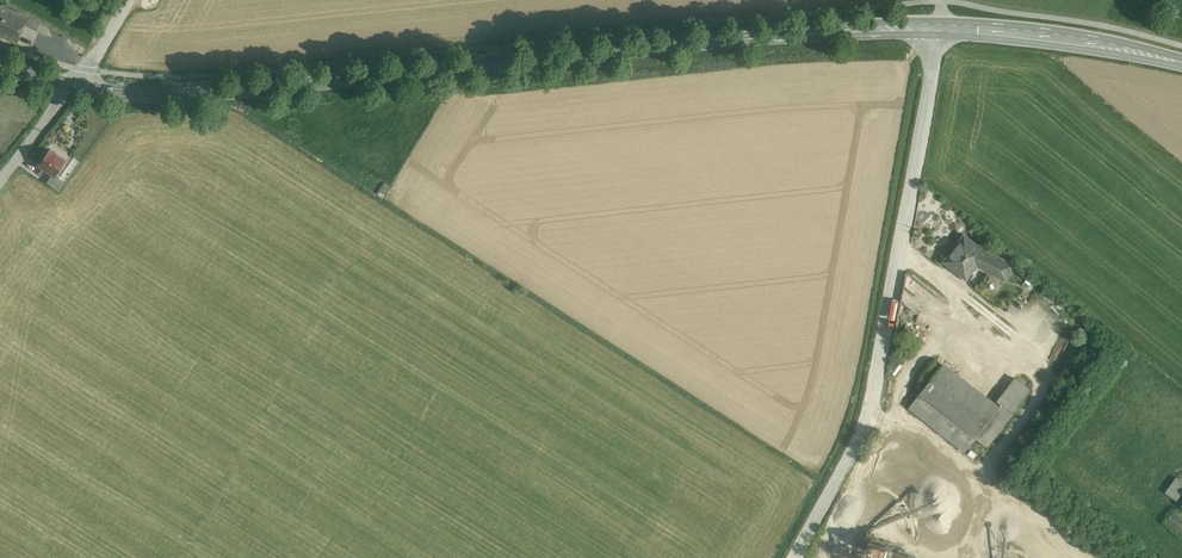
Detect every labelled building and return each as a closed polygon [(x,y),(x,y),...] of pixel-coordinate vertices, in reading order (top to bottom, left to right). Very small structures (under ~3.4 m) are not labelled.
[(0,5),(0,35),(17,42),(24,24),(27,16),(0,5)] [(40,22),(27,16),(24,24),(37,29),(40,22)] [(65,160),(50,149),(39,165),(52,175),(54,176),(65,160)] [(64,183),(54,176),(52,175),(47,182),(59,191),(64,183)] [(1013,263),(987,249),(986,251),(964,234),(943,260),(966,278),(977,264),(1004,279),(1013,263)] [(932,362),(919,379),(925,384),(939,367),(932,362)] [(995,410),(939,367),(925,384),(924,386),(918,381),(914,387),(919,392),(920,393),(949,415),(975,435),(995,410)] [(1014,377),(997,400),(1000,403),(1011,411),(1028,388),(1014,377)] [(920,393),(919,392),(907,407),(937,430),(949,415),(920,393)] [(975,435),(974,437),(986,446),(1012,412),(1011,411),(1000,403),(975,435)] [(975,435),(949,415),(937,430),(964,451),(974,437),(975,435)] [(1177,477),(1166,493),(1176,500),(1181,491),(1181,481),(1177,477)] [(1174,514),(1168,522),(1177,528),(1181,521),(1181,520),(1174,514)]
